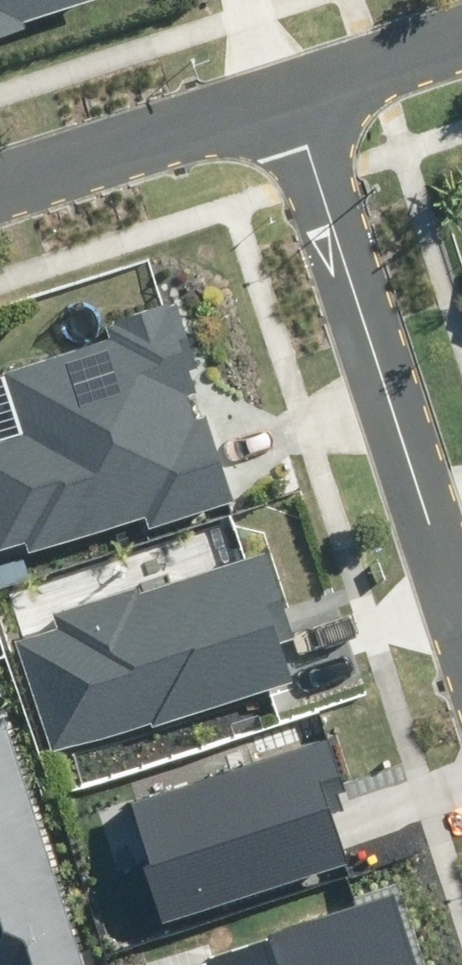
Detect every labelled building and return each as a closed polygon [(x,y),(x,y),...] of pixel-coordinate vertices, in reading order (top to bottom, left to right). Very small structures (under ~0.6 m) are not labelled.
[(100,0),(0,0),(0,32),(100,0)] [(233,504),(171,307),(102,328),(107,344),(2,377),(21,438),(0,445),(0,551),(0,553),(24,546),(26,554),(149,516),(153,529),(233,504)] [(50,630),(14,643),(53,756),(290,675),(277,637),(289,633),(262,556),(135,599),(131,588),(46,617),(50,630)] [(3,719),(0,720),(0,964),(84,964),(3,719)] [(326,740),(124,804),(162,924),(348,865),(330,807),(345,802),(326,740)] [(396,897),(205,958),(207,964),(418,964),(396,897)]
